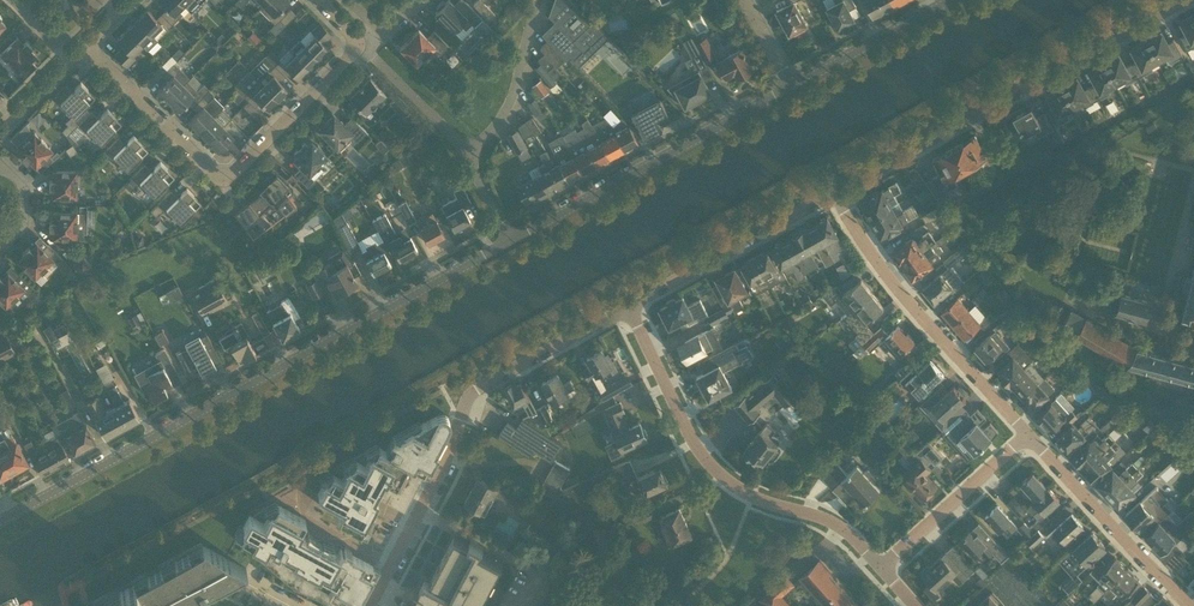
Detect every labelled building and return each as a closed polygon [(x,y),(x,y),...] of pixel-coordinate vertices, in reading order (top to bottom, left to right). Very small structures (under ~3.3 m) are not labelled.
[(183,5),(179,0),(158,0),(167,8),(161,14),(172,24),(182,14),(178,10),(183,5)] [(183,5),(187,9),(196,0),(179,0),(183,5)] [(286,13),(280,8),(288,0),(268,0),(263,5),(259,9),(275,24),(280,20),(286,13)] [(454,5),(449,0),(448,0),(446,2),(444,0),(436,8),(438,10),(435,13),(453,31),(460,24),(465,29),(471,23),(474,26),(482,18),(465,1),(457,8),(454,5)] [(473,4),(488,20),(495,14),(483,2),(486,0),(477,0),(473,4)] [(593,22),(572,0),(555,0),(549,15),(574,41),(593,22)] [(785,25),(790,33),(793,32),(794,35),(806,29),(804,26),(807,24),(794,2),(797,0),(786,0),(788,4),(777,10),(785,25)] [(838,28),(855,19),(850,10),(856,6),(853,0),(834,0),(836,3),(827,8),(838,28)] [(878,0),(864,0),(873,17),(884,11),(878,0)] [(884,11),(895,5),(892,0),(878,0),(884,11)] [(167,29),(172,24),(161,14),(156,19),(147,9),(137,19),(152,35),(162,25),(167,29)] [(286,13),(280,20),(285,25),(296,14),(290,9),(286,13)] [(1181,36),(1188,50),(1193,46),(1193,16),(1193,15),(1181,21),(1187,33),(1181,36)] [(157,39),(152,35),(137,19),(127,29),(142,45),(147,49),(157,39)] [(280,20),(275,24),(270,30),(275,35),(285,25),(280,20)] [(603,32),(593,22),(574,41),(583,51),(584,50),(584,51),(603,32)] [(305,45),(320,60),(330,50),(324,43),(332,34),(320,23),(311,32),(314,35),(305,45)] [(132,55),(142,45),(127,29),(117,39),(123,46),(115,55),(127,67),(135,58),(132,55)] [(432,49),(438,55),(448,46),(434,31),(427,38),(419,29),(412,36),(411,35),(410,36),(411,37),(408,40),(407,39),(406,40),(407,41),(400,48),(416,64),(432,49)] [(1147,41),(1158,61),(1165,56),(1171,62),(1183,55),(1174,40),(1167,44),(1161,32),(1149,39),(1150,40),(1147,41)] [(26,41),(23,43),(17,37),(0,54),(19,72),(15,76),(21,82),(36,67),(31,61),(36,56),(30,50),(32,47),(26,41)] [(692,57),(700,52),(692,37),(683,41),(692,57)] [(706,61),(716,56),(706,38),(696,43),(706,61)] [(295,55),(310,70),(320,60),(305,45),(300,40),(290,50),(295,55)] [(540,48),(545,53),(557,67),(565,59),(548,41),(540,48)] [(1158,61),(1147,41),(1145,43),(1144,42),(1132,48),(1138,60),(1132,63),(1140,77),(1142,82),(1146,80),(1143,75),(1152,70),(1150,65),(1158,61)] [(718,62),(726,78),(735,73),(738,78),(754,69),(743,48),(727,57),(718,62)] [(590,56),(584,51),(584,50),(583,51),(574,60),(580,66),(590,56)] [(447,60),(446,61),(452,67),(460,60),(453,53),(447,59),(447,60)] [(538,59),(541,63),(555,79),(562,74),(557,67),(545,53),(538,59)] [(280,60),(275,65),(286,76),(291,71),(300,80),(310,70),(295,55),(285,65),(280,60)] [(1140,77),(1132,63),(1126,67),(1119,55),(1107,62),(1108,63),(1105,64),(1116,84),(1124,80),(1127,84),(1140,77)] [(174,63),(167,70),(161,76),(166,81),(157,90),(167,101),(187,80),(189,78),(174,63)] [(555,79),(541,63),(536,68),(552,87),(558,82),(555,79)] [(1116,84),(1105,64),(1103,66),(1102,65),(1090,72),(1096,83),(1090,87),(1097,100),(1110,93),(1109,89),(1116,84)] [(151,75),(157,81),(161,76),(167,70),(162,65),(151,75)] [(280,81),(286,76),(275,65),(265,76),(268,79),(263,85),(279,101),(290,90),(280,81)] [(679,100),(681,99),(686,109),(712,94),(699,70),(667,87),(679,100)] [(363,111),(359,115),(368,124),(370,122),(372,123),(379,116),(377,115),(379,113),(373,106),(386,94),(370,78),(350,98),(363,111)] [(1097,100),(1090,87),(1084,90),(1077,79),(1065,85),(1066,86),(1063,88),(1074,107),(1081,104),(1085,107),(1097,100)] [(187,102),(192,107),(203,96),(208,90),(203,85),(197,90),(187,80),(167,101),(178,111),(187,102)] [(534,85),(542,97),(549,92),(540,80),(534,85)] [(255,107),(260,102),(269,111),(279,101),(263,85),(259,81),(249,91),(240,81),(235,87),(249,101),(255,107)] [(65,122),(68,124),(73,130),(78,125),(90,113),(85,107),(95,97),(87,89),(88,89),(81,82),(72,91),(65,84),(51,98),(59,105),(61,103),(73,115),(65,122)] [(1074,107),(1063,88),(1061,89),(1060,88),(1048,95),(1054,106),(1047,110),(1056,125),(1069,118),(1067,111),(1074,107)] [(396,94),(389,101),(404,116),(411,109),(396,94)] [(188,121),(198,131),(213,116),(223,106),(214,96),(208,101),(203,96),(192,107),(197,112),(188,121)] [(545,110),(536,98),(528,104),(536,116),(545,110)] [(654,120),(668,113),(660,98),(632,113),(637,123),(638,122),(641,127),(640,127),(645,137),(659,130),(654,120)] [(260,111),(255,107),(249,101),(243,106),(254,117),(260,111)] [(1037,116),(1033,108),(1031,105),(1028,107),(1028,106),(1005,119),(1004,118),(1003,118),(1009,128),(1009,127),(1008,126),(1016,121),(1024,135),(1025,134),(1024,134),(1034,128),(1039,137),(1038,137),(1039,138),(1054,129),(1044,112),(1037,116)] [(92,111),(90,113),(78,125),(85,132),(87,130),(101,144),(121,124),(114,116),(114,115),(107,108),(98,118),(92,111)] [(328,125),(322,131),(337,147),(347,136),(356,145),(368,134),(352,117),(344,125),(334,114),(326,122),(328,125)] [(198,131),(208,141),(223,126),(213,116),(198,131)] [(532,117),(527,121),(536,135),(542,131),(532,117)] [(577,131),(588,148),(598,166),(612,158),(597,132),(592,125),(588,118),(582,122),(584,127),(577,131)] [(592,125),(597,132),(612,158),(626,151),(616,133),(610,124),(605,118),(592,125)] [(623,118),(610,124),(616,133),(626,151),(640,143),(630,125),(623,118)] [(223,126),(208,141),(218,151),(225,145),(234,153),(245,141),(241,137),(243,134),(234,125),(235,124),(230,119),(223,126)] [(23,155),(21,158),(27,164),(30,161),(36,168),(53,151),(47,145),(47,144),(41,138),(40,139),(34,132),(32,134),(27,124),(30,121),(29,120),(13,136),(21,145),(17,149),(23,155)] [(73,130),(68,124),(62,131),(67,136),(73,130)] [(382,129),(377,134),(384,142),(390,136),(382,129)] [(527,147),(518,130),(508,135),(518,152),(527,147)] [(584,173),(598,166),(588,148),(577,131),(571,138),(565,140),(569,147),(584,173)] [(68,134),(67,136),(71,143),(73,144),(76,141),(68,134)] [(128,170),(148,150),(140,142),(141,142),(134,135),(125,144),(118,137),(104,151),(111,158),(114,156),(128,170)] [(963,142),(954,147),(967,169),(976,164),(975,163),(980,160),(983,165),(999,156),(993,145),(986,149),(983,143),(980,145),(978,142),(979,142),(975,135),(969,139),(963,143),(963,142)] [(389,148),(380,139),(375,144),(384,153),(389,148)] [(552,148),(558,158),(560,163),(569,181),(584,173),(569,147),(565,140),(552,148)] [(310,175),(327,157),(323,153),(324,152),(318,145),(316,146),(312,142),(308,146),(305,143),(294,153),(298,156),(294,160),(300,167),(294,174),(307,187),(314,180),(310,175)] [(72,145),(66,149),(70,156),(77,151),(72,145)] [(956,175),(967,169),(954,147),(945,152),(946,152),(940,156),(939,155),(933,159),(937,165),(939,168),(936,169),(939,175),(932,179),(939,190),(950,184),(948,178),(956,174),(956,175)] [(543,173),(552,190),(562,185),(552,168),(553,167),(549,161),(552,160),(551,159),(547,150),(540,154),(545,163),(538,166),(542,173),(543,173)] [(447,154),(445,155),(437,160),(442,169),(452,163),(447,154)] [(552,159),(551,159),(552,160),(549,161),(553,167),(552,168),(562,185),(569,181),(560,163),(556,166),(552,159)] [(131,178),(125,184),(131,190),(137,184),(138,185),(140,183),(154,197),(174,177),(167,169),(167,168),(160,161),(151,171),(144,164),(131,178)] [(525,182),(526,183),(518,187),(527,202),(534,198),(535,200),(552,190),(543,173),(542,173),(538,166),(530,171),(534,178),(525,182)] [(908,171),(914,182),(915,183),(922,179),(915,168),(908,171)] [(53,171),(53,180),(49,180),(49,189),(53,189),(53,198),(76,198),(77,189),(77,180),(77,171),(53,171)] [(270,187),(262,193),(234,214),(245,229),(274,200),(285,215),(296,206),(288,195),(293,190),(276,172),(265,183),(270,187)] [(870,217),(871,218),(893,205),(889,197),(901,190),(896,182),(878,192),(877,190),(868,195),(869,197),(862,201),(867,208),(865,211),(865,214),(867,216),(870,217)] [(456,197),(440,206),(454,230),(470,221),(463,207),(471,203),(462,186),(453,191),(456,197)] [(171,190),(157,204),(151,211),(156,216),(163,210),(164,211),(167,209),(181,223),(201,203),(193,195),(194,195),(187,188),(178,197),(171,190)] [(373,200),(368,194),(361,199),(367,206),(373,200)] [(398,204),(402,211),(409,225),(417,221),(405,200),(398,204)] [(871,218),(872,220),(871,223),(872,225),(874,227),(877,227),(881,234),(889,230),(890,232),(899,227),(898,225),(913,216),(918,213),(913,204),(898,213),(893,205),(871,218)] [(932,220),(945,212),(941,205),(925,214),(922,216),(926,222),(928,221),(929,221),(932,220)] [(84,230),(84,221),(84,212),(53,212),(53,221),(49,221),(49,230),(53,230),(53,239),(84,239),(84,230)] [(420,229),(428,244),(444,235),(436,220),(432,213),(426,216),(430,223),(420,229)] [(819,222),(813,225),(833,260),(840,257),(830,239),(837,235),(836,234),(837,231),(836,229),(833,228),(827,217),(826,218),(823,218),(820,219),(819,222)] [(935,226),(932,220),(929,221),(928,221),(926,222),(930,229),(935,226)] [(359,245),(346,221),(337,227),(350,250),(359,245)] [(948,232),(954,228),(955,228),(951,222),(945,227),(948,232)] [(384,240),(388,250),(393,247),(399,259),(417,250),(410,237),(409,238),(405,231),(396,235),(390,223),(378,230),(384,240)] [(833,260),(813,225),(807,228),(803,228),(799,231),(810,250),(817,246),(827,264),(833,260)] [(906,262),(936,241),(928,230),(923,234),(926,237),(917,243),(913,237),(894,251),(895,252),(894,254),(898,259),(899,259),(900,260),(903,258),(906,262)] [(793,236),(787,240),(806,275),(813,271),(809,263),(815,259),(810,250),(799,231),(795,233),(793,236)] [(142,235),(134,238),(137,246),(145,243),(142,235)] [(948,240),(945,235),(944,235),(936,241),(906,262),(908,266),(906,268),(907,269),(907,271),(910,276),(912,276),(913,277),(933,263),(928,258),(936,252),(938,255),(943,251),(939,246),(948,240)] [(297,236),(286,238),(287,249),(299,248),(297,236)] [(391,254),(388,250),(384,240),(377,244),(375,241),(366,246),(367,250),(362,253),(367,261),(366,261),(373,274),(391,264),(386,256),(391,254)] [(788,274),(795,270),(800,279),(806,275),(787,240),(781,243),(778,243),(775,244),(774,247),(773,248),(775,252),(788,274)] [(37,243),(31,249),(28,247),(22,253),(24,255),(18,262),(35,279),(41,272),(42,273),(48,267),(47,266),(53,260),(57,264),(62,259),(48,244),(43,249),(37,243)] [(944,262),(949,268),(942,274),(941,273),(923,288),(935,302),(952,287),(955,291),(965,282),(951,266),(960,259),(971,250),(966,243),(944,262)] [(332,289),(335,295),(357,283),(348,267),(351,265),(343,250),(328,258),(330,263),(313,272),(325,293),(332,289)] [(753,256),(754,258),(769,284),(776,280),(777,283),(789,276),(787,274),(788,274),(775,252),(771,255),(768,250),(764,253),(762,251),(753,256)] [(769,284),(754,258),(753,256),(745,260),(746,263),(741,265),(757,294),(771,286),(769,284)] [(91,266),(82,257),(73,266),(82,275),(91,266)] [(62,259),(57,264),(66,272),(71,267),(62,259)] [(844,262),(836,266),(843,278),(850,274),(844,262)] [(1192,278),(1186,277),(1185,279),(1183,278),(1182,282),(1184,283),(1182,291),(1188,292),(1182,317),(1193,320),(1193,268),(1192,278)] [(729,301),(735,311),(735,312),(744,307),(738,295),(747,291),(735,269),(723,275),(725,277),(719,280),(718,278),(717,278),(720,284),(713,288),(713,286),(712,287),(722,305),(729,301)] [(6,308),(12,301),(13,302),(19,296),(18,295),(24,289),(29,295),(35,289),(21,275),(16,280),(8,272),(2,278),(0,277),(0,302),(6,308)] [(193,298),(198,307),(201,313),(226,299),(215,279),(198,288),(201,293),(193,298)] [(838,299),(850,313),(873,294),(861,279),(843,295),(838,299)] [(184,295),(178,285),(170,289),(171,290),(176,299),(179,297),(179,298),(184,295)] [(837,285),(831,289),(824,293),(828,300),(841,292),(837,285)] [(977,304),(984,298),(989,293),(984,287),(972,298),(977,304)] [(808,294),(801,299),(805,306),(812,302),(808,294)] [(856,336),(863,345),(866,343),(875,334),(874,334),(868,326),(868,325),(866,323),(884,308),(873,294),(850,313),(845,317),(860,333),(856,336)] [(1152,302),(1122,294),(1116,313),(1147,322),(1152,302)] [(682,329),(709,315),(700,299),(688,306),(683,297),(675,301),(674,298),(666,302),(668,305),(660,309),(669,326),(678,321),(679,322),(681,321),(684,327),(682,329)] [(954,323),(969,310),(958,297),(942,311),(944,312),(943,312),(943,313),(944,312),(948,317),(948,318),(949,318),(954,323)] [(290,298),(287,298),(281,301),(282,302),(267,311),(282,339),(300,329),(294,319),(299,316),(290,298)] [(729,301),(722,305),(723,308),(708,316),(713,324),(729,315),(728,315),(735,311),(729,301)] [(1165,357),(1156,354),(1156,352),(1151,351),(1151,353),(1138,349),(1071,309),(1061,326),(1108,354),(1103,363),(1111,367),(1116,359),(1126,365),(1193,383),(1193,364),(1165,357)] [(975,328),(979,332),(980,333),(990,324),(995,319),(990,313),(980,322),(969,310),(954,323),(959,330),(964,335),(963,335),(964,336),(964,335),(965,337),(975,328)] [(252,315),(257,325),(264,321),(259,312),(252,315)] [(995,319),(990,324),(995,330),(1007,320),(1002,313),(1002,314),(1001,313),(995,319)] [(136,314),(128,318),(133,326),(140,322),(136,314)] [(246,335),(248,334),(242,324),(236,327),(234,325),(225,330),(226,332),(218,337),(224,348),(230,344),(239,360),(255,351),(256,353),(269,346),(264,337),(251,344),(246,335)] [(898,326),(889,335),(882,327),(874,334),(875,334),(866,343),(863,345),(869,351),(878,343),(886,351),(893,345),(900,353),(904,349),(906,351),(909,351),(913,347),(914,343),(913,342),(914,340),(907,333),(906,334),(898,326)] [(723,347),(713,327),(704,332),(679,345),(687,360),(700,354),(700,355),(705,353),(704,351),(711,347),(714,352),(723,347)] [(52,330),(45,334),(49,342),(56,338),(52,330)] [(162,330),(154,334),(160,345),(168,340),(162,330)] [(975,348),(986,361),(992,355),(996,360),(1010,347),(997,332),(993,336),(991,334),(975,348)] [(15,352),(5,334),(0,337),(0,360),(15,352)] [(216,367),(215,365),(221,361),(206,334),(200,337),(199,335),(185,343),(186,345),(175,351),(185,370),(196,364),(197,366),(202,374),(216,367)] [(739,349),(736,342),(698,362),(704,373),(698,376),(697,376),(698,378),(702,384),(701,385),(702,386),(704,389),(704,390),(705,391),(709,398),(708,398),(709,399),(711,398),(730,387),(731,388),(732,387),(731,385),(731,386),(720,366),(720,365),(737,356),(741,363),(753,356),(746,345),(739,349)] [(1024,368),(1027,366),(1033,360),(1018,343),(998,361),(1003,366),(999,370),(1003,375),(1001,377),(1008,384),(1025,369),(1024,368)] [(167,374),(175,370),(164,348),(156,353),(161,361),(136,375),(132,367),(142,387),(145,386),(153,400),(167,393),(164,386),(164,384),(171,380),(167,374)] [(589,379),(606,370),(608,375),(617,370),(609,357),(607,359),(601,350),(594,354),(589,356),(589,357),(587,358),(591,365),(584,370),(589,379)] [(931,358),(923,366),(919,362),(900,380),(903,384),(907,380),(913,386),(911,388),(922,399),(933,388),(930,386),(944,373),(931,358)] [(1025,369),(1008,384),(1012,389),(1014,387),(1022,395),(1036,382),(1025,369)] [(1068,369),(1060,377),(1068,386),(1077,377),(1068,369)] [(790,388),(775,370),(763,380),(767,384),(756,393),(763,402),(774,393),(778,398),(790,388)] [(568,393),(567,391),(574,387),(570,380),(563,384),(557,374),(556,375),(555,374),(549,377),(550,378),(543,382),(553,401),(568,393)] [(1038,384),(1036,382),(1022,395),(1030,404),(1032,402),(1036,406),(1055,389),(1050,384),(1044,378),(1038,384)] [(104,383),(116,406),(117,406),(127,424),(140,418),(129,399),(124,401),(115,385),(111,379),(104,383)] [(551,435),(544,423),(536,409),(521,380),(516,383),(514,380),(504,386),(515,406),(526,400),(528,402),(524,404),(530,414),(523,418),(528,422),(550,436),(551,435)] [(196,390),(196,384),(195,382),(184,388),(185,390),(190,393),(196,390)] [(613,383),(597,392),(602,401),(618,392),(613,383)] [(943,430),(944,429),(955,419),(950,413),(966,398),(963,395),(966,393),(960,386),(957,388),(955,385),(944,394),(939,388),(920,405),(927,413),(934,406),(943,416),(936,422),(943,430)] [(860,396),(867,404),(877,396),(869,387),(860,396)] [(67,390),(60,394),(63,400),(70,396),(67,390)] [(761,413),(746,395),(734,405),(749,423),(761,413)] [(127,424),(117,406),(116,406),(106,412),(97,396),(85,402),(105,437),(127,424)] [(1072,422),(1078,417),(1071,410),(1069,412),(1056,398),(1036,415),(1050,430),(1061,420),(1067,426),(1072,422)] [(631,445),(632,447),(638,444),(637,442),(647,438),(646,436),(648,435),(645,428),(643,429),(640,423),(629,428),(622,413),(624,412),(620,403),(605,410),(619,440),(616,441),(620,450),(631,445)] [(536,409),(544,423),(553,418),(545,404),(536,409)] [(965,409),(955,419),(944,429),(948,434),(946,436),(954,444),(955,442),(964,452),(970,446),(976,454),(982,450),(981,447),(991,439),(992,440),(999,431),(990,422),(983,429),(978,423),(985,416),(978,408),(970,414),(966,409),(966,408),(965,409)] [(61,431),(73,453),(74,454),(75,453),(77,454),(82,452),(82,449),(96,442),(79,411),(70,416),(71,419),(65,422),(68,427),(61,431)] [(449,419),(448,417),(447,415),(445,413),(443,413),(440,413),(438,414),(436,415),(396,437),(393,435),(385,450),(376,445),(376,444),(305,484),(342,504),(340,509),(337,516),(359,528),(363,520),(366,522),(373,509),(370,508),(375,499),(371,497),(372,495),(404,512),(426,471),(423,469),(427,463),(430,465),(437,451),(431,448),(445,422),(448,424),(449,422),(449,419)] [(1078,429),(1072,422),(1067,426),(1056,437),(1063,445),(1065,442),(1070,448),(1084,435),(1088,439),(1099,429),(1088,417),(1081,424),(1082,425),(1078,429)] [(535,449),(552,460),(561,443),(550,436),(528,422),(523,418),(522,419),(516,428),(508,422),(499,435),(531,455),(535,449)] [(1110,419),(1100,428),(1104,432),(1113,423),(1110,419)] [(781,442),(781,441),(781,440),(779,437),(777,436),(774,434),(772,434),(776,430),(767,422),(745,449),(746,449),(743,452),(752,459),(754,456),(763,463),(768,458),(770,461),(769,461),(769,462),(771,461),(774,460),(775,459),(778,456),(779,455),(780,452),(781,451),(780,450),(780,451),(776,448),(778,445),(778,444),(780,441),(781,442)] [(5,438),(0,429),(0,446),(11,467),(15,464),(17,467),(27,462),(20,449),(21,447),(18,443),(16,442),(12,434),(5,438)] [(61,431),(60,429),(55,432),(56,435),(40,443),(45,452),(43,453),(47,460),(50,458),(55,467),(70,459),(68,456),(73,453),(61,431)] [(1123,432),(1114,440),(1087,465),(1090,468),(1087,471),(1088,472),(1088,475),(1091,478),(1093,478),(1094,479),(1116,460),(1115,460),(1118,458),(1113,452),(1129,438),(1123,432)] [(1109,434),(1102,440),(1097,434),(1073,456),(1074,458),(1075,460),(1077,463),(1080,463),(1081,464),(1084,461),(1087,465),(1114,440),(1109,434)] [(47,460),(43,453),(39,455),(31,440),(29,441),(27,437),(23,440),(25,443),(24,444),(41,475),(55,467),(50,458),(47,460)] [(914,489),(923,500),(927,496),(928,496),(933,492),(933,491),(937,487),(925,475),(930,470),(905,442),(898,449),(914,466),(909,470),(913,474),(905,480),(908,483),(908,485),(912,489),(914,489)] [(8,472),(7,469),(11,467),(12,470),(13,470),(11,467),(0,446),(0,477),(8,472)] [(1141,454),(1132,462),(1137,467),(1146,460),(1141,454)] [(631,472),(626,461),(563,490),(561,486),(557,494),(552,501),(565,507),(573,492),(586,499),(589,493),(587,491),(594,488),(594,489),(631,472)] [(847,474),(841,468),(836,461),(821,475),(832,487),(839,495),(849,486),(864,503),(863,503),(865,505),(868,501),(867,501),(880,490),(873,482),(875,478),(868,470),(864,472),(857,465),(847,474)] [(555,462),(542,485),(557,494),(561,486),(570,470),(555,462)] [(1106,490),(1109,494),(1137,467),(1132,462),(1127,467),(1122,462),(1098,483),(1099,485),(1098,487),(1099,490),(1102,492),(1105,491),(1106,490)] [(635,488),(638,486),(642,496),(646,494),(647,495),(668,485),(660,467),(632,480),(635,488)] [(1129,487),(1137,479),(1143,474),(1137,467),(1109,494),(1112,497),(1111,498),(1110,501),(1111,503),(1114,505),(1117,504),(1119,506),(1134,492),(1129,487)] [(1036,500),(1048,489),(1033,473),(1027,478),(1022,482),(1023,482),(1021,484),(1036,500)] [(484,513),(493,496),(494,494),(513,504),(519,493),(496,481),(494,484),(479,476),(465,502),(484,513)] [(1034,533),(1038,529),(1050,518),(1045,513),(1059,500),(1049,488),(1048,489),(1036,500),(1033,502),(1034,502),(1028,508),(1038,519),(1029,527),(1029,528),(1034,533)] [(1161,506),(1148,492),(1141,499),(1126,514),(1139,528),(1161,507),(1160,507),(1161,506)] [(1014,497),(1007,503),(1018,516),(1025,510),(1014,497)] [(1170,498),(1161,506),(1160,507),(1161,507),(1166,513),(1176,505),(1170,498)] [(372,573),(369,572),(373,564),(350,552),(351,550),(345,546),(343,548),(300,525),(304,517),(275,502),(265,507),(254,513),(253,515),(249,514),(236,539),(279,576),(285,581),(293,588),(332,605),(351,605),(355,597),(358,599),(372,573)] [(1017,526),(998,505),(992,510),(991,510),(987,514),(985,516),(999,531),(1006,525),(1012,531),(1017,526)] [(639,524),(654,517),(650,507),(635,514),(639,524)] [(662,517),(666,525),(674,543),(692,534),(687,524),(679,508),(662,517)] [(1180,527),(1166,513),(1155,524),(1145,534),(1161,551),(1175,538),(1172,534),(1180,527)] [(1072,514),(1049,534),(1046,537),(1052,544),(1061,536),(1066,542),(1083,526),(1072,514)] [(1029,528),(1029,527),(1024,521),(1017,528),(1027,539),(1026,540),(1034,533),(1029,528)] [(977,533),(974,535),(970,530),(960,539),(974,555),(980,550),(986,557),(993,551),(1002,560),(1000,562),(1001,563),(1010,555),(979,522),(978,522),(981,525),(975,530),(977,533)] [(1038,529),(1034,533),(1026,540),(1032,546),(1044,535),(1038,529)] [(1066,554),(1075,565),(1071,568),(1077,575),(1095,559),(1094,557),(1105,547),(1092,531),(1075,547),(1074,547),(1066,554)] [(503,562),(484,552),(486,548),(471,540),(469,544),(454,536),(430,582),(425,579),(411,605),(480,605),(503,562)] [(1183,551),(1191,543),(1183,536),(1176,544),(1183,551)] [(959,584),(969,575),(975,570),(967,561),(967,560),(953,545),(948,550),(947,550),(946,551),(938,559),(941,562),(937,565),(935,564),(930,568),(928,565),(920,572),(931,584),(929,586),(928,585),(924,589),(934,600),(939,595),(936,590),(952,576),(959,584)] [(195,596),(195,597),(201,594),(201,593),(211,588),(246,568),(203,546),(202,546),(204,551),(192,558),(189,553),(174,561),(177,566),(165,573),(162,568),(147,576),(149,581),(137,588),(135,583),(105,599),(109,605),(108,605),(177,605),(195,596)] [(1184,558),(1179,553),(1177,552),(1165,563),(1172,570),(1184,558)] [(1103,592),(1103,593),(1127,569),(1115,557),(1106,565),(1101,560),(1090,572),(1100,582),(1098,584),(1104,591),(1103,592)] [(836,579),(819,560),(801,576),(828,605),(860,605),(836,579)] [(1127,569),(1103,593),(1110,600),(1118,591),(1127,601),(1130,598),(1132,596),(1142,584),(1127,569)] [(787,573),(760,598),(767,605),(766,605),(794,605),(785,596),(797,584),(787,573)] [(1136,603),(1138,605),(1151,605),(1158,599),(1142,584),(1132,596),(1130,598),(1136,603)] [(989,595),(977,605),(1000,605),(989,595)]
